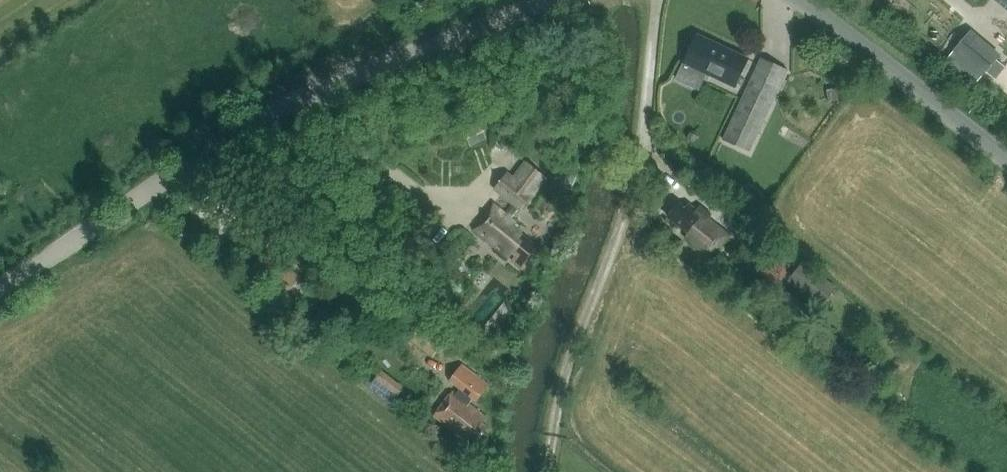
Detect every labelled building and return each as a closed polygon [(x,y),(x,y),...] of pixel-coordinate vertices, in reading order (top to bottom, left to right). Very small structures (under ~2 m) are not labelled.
[(987,71),(997,59),(1001,55),(971,30),(955,50),(984,74),(987,71)] [(749,58),(698,35),(685,62),(736,86),(749,58)] [(788,69),(763,57),(724,139),(750,151),(788,69)] [(997,59),(987,71),(995,78),(1005,67),(997,59)] [(487,139),(481,125),(465,132),(471,146),(487,139)] [(525,228),(512,218),(520,208),(521,209),(545,178),(527,163),(514,179),(507,174),(496,188),(514,203),(506,213),(494,203),(474,228),(509,256),(512,252),(516,255),(513,259),(521,267),(538,246),(521,233),(525,228)] [(712,256),(729,233),(708,217),(712,213),(700,205),(697,209),(689,203),(685,207),(679,202),(668,216),(690,232),(687,237),(712,256)] [(549,218),(543,226),(554,234),(560,226),(563,222),(552,213),(549,218)] [(300,277),(267,250),(251,270),(285,297),(300,277)] [(822,306),(838,286),(804,261),(788,280),(822,306)] [(471,313),(486,326),(503,304),(488,292),(471,313)] [(445,340),(418,320),(406,337),(433,357),(445,340)] [(488,427),(483,423),(487,417),(469,403),(473,398),(477,400),(489,384),(462,364),(450,380),(460,388),(456,393),(452,391),(434,415),(468,441),(472,435),(479,440),(488,427)] [(372,383),(394,400),(404,386),(383,369),(372,383)]
